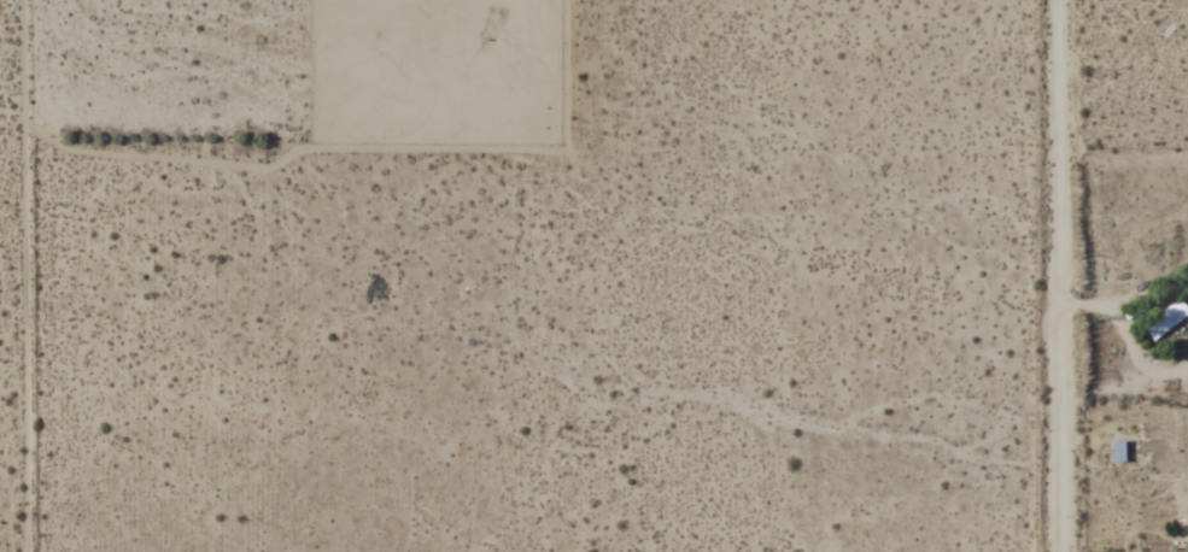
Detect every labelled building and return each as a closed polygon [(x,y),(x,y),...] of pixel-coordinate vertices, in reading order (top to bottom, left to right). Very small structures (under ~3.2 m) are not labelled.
[(1179,298),(1140,325),(1152,342),(1187,316),(1187,310),(1179,298)] [(1123,441),(1113,441),(1113,460),(1123,460),(1123,441)]
